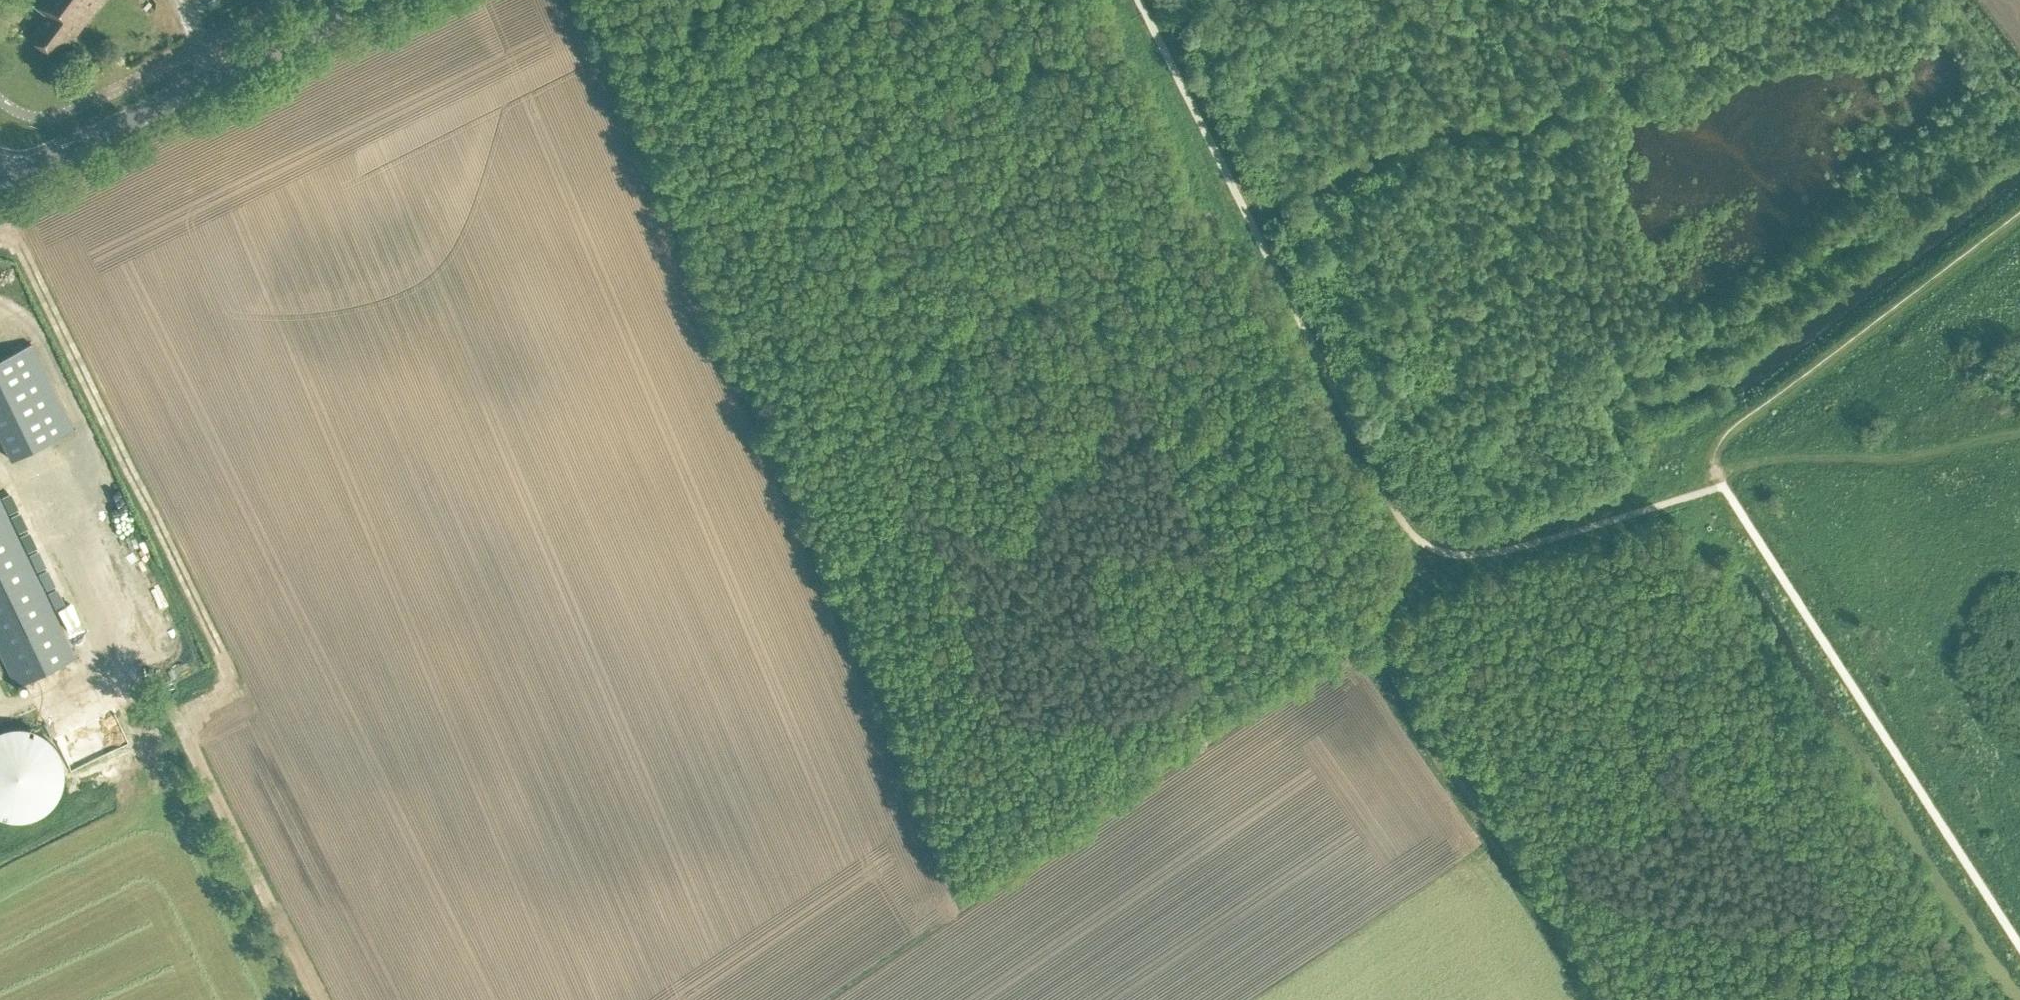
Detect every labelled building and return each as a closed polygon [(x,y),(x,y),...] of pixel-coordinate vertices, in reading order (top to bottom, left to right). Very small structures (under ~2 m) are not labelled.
[(29,36),(56,56),(68,39),(71,41),(101,0),(31,0),(29,2),(45,14),(29,36)] [(0,357),(0,405),(24,452),(73,429),(32,342),(0,357)] [(0,405),(0,437),(10,459),(24,452),(0,405)] [(19,685),(75,657),(0,502),(0,647),(19,685)] [(109,546),(132,537),(128,527),(105,536),(109,546)] [(6,818),(17,819),(29,818),(39,814),(49,807),(56,799),(61,789),(64,781),(64,772),(63,760),(58,749),(51,739),(41,732),(30,727),(18,725),(5,727),(0,729),(0,815),(6,818)]
